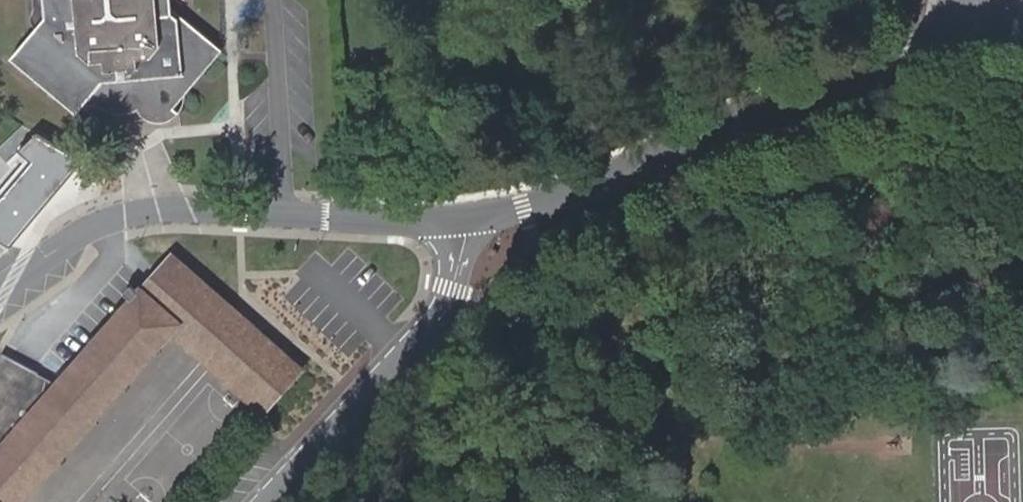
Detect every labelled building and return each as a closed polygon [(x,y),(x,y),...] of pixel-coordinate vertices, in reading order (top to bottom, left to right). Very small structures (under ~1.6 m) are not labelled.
[(201,34),(181,36),(178,18),(174,15),(158,17),(156,0),(44,0),(46,16),(46,20),(36,31),(13,57),(77,113),(88,103),(122,113),(138,109),(146,115),(156,120),(166,119),(176,116),(183,107),(187,95),(222,52),(201,34)] [(36,31),(46,20),(46,16),(44,0),(34,0),(36,31)] [(174,15),(172,0),(156,0),(158,17),(174,15)] [(181,36),(201,34),(182,18),(178,18),(181,36)] [(35,135),(17,152),(31,164),(0,199),(0,243),(9,248),(82,162),(35,135)] [(172,332),(209,290),(172,256),(60,383),(4,355),(0,362),(0,501),(22,501),(172,332)] [(303,372),(209,290),(172,332),(262,413),(264,415),(303,372)]
